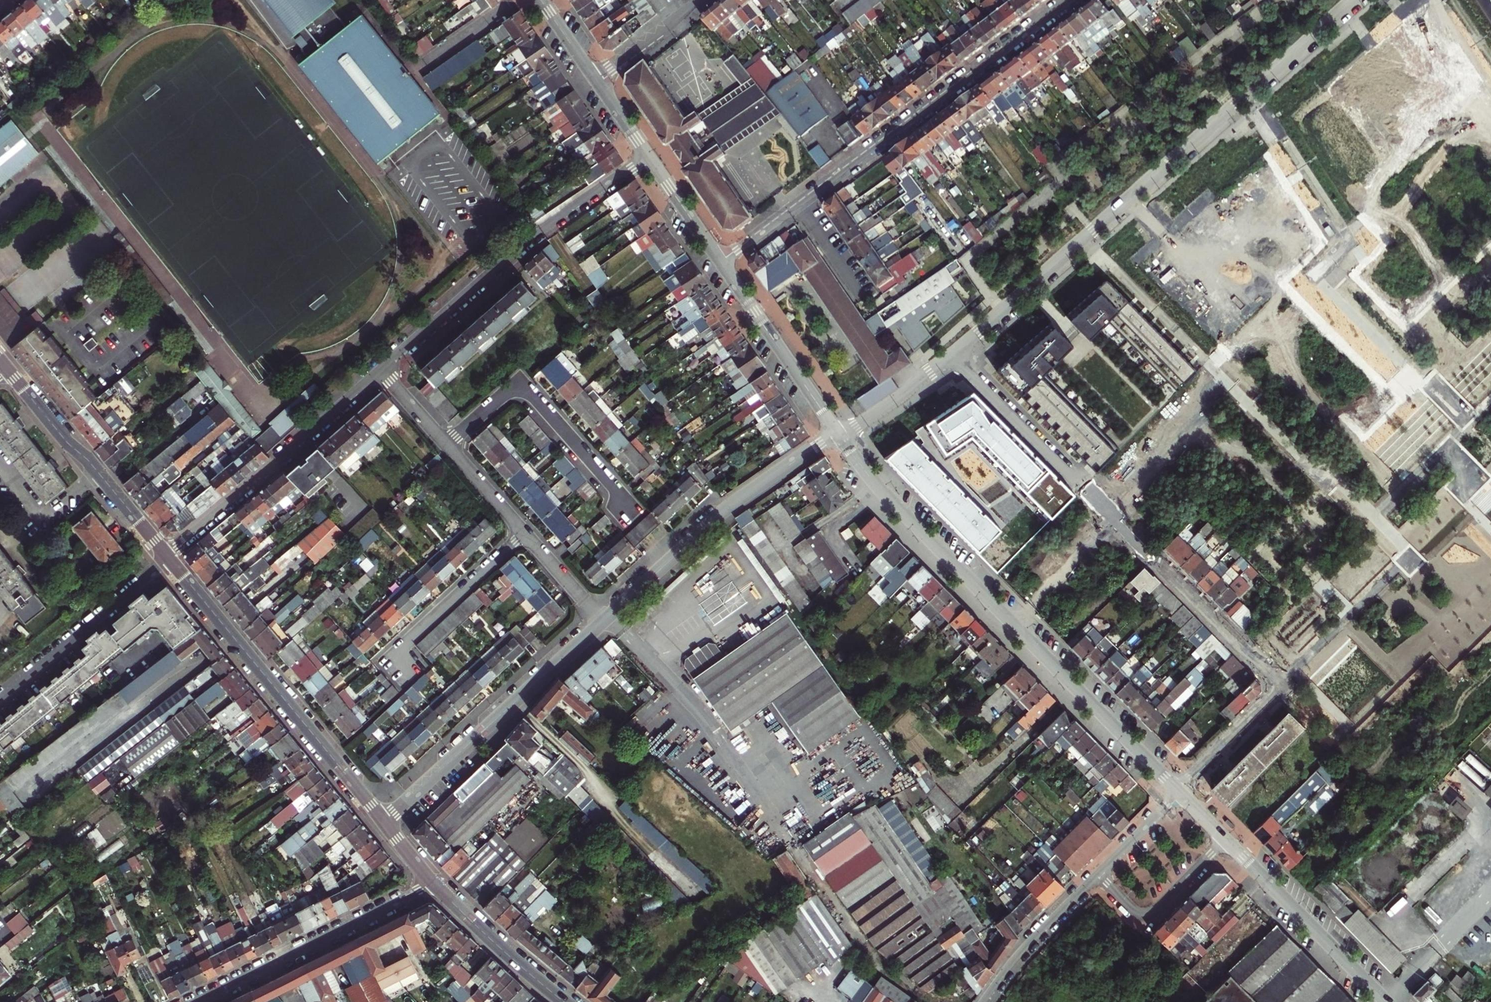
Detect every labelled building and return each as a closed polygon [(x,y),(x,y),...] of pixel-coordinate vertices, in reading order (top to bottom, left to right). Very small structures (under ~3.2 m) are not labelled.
[(23,4),(39,24),(45,19),(46,21),(50,18),(35,0),(27,0),(23,4)] [(50,18),(60,30),(69,23),(58,9),(51,0),(35,0),(50,18)] [(58,9),(64,4),(66,7),(68,5),(65,0),(51,0),(58,9)] [(294,36),(298,33),(299,34),(300,34),(300,35),(301,36),(301,37),(300,38),(300,39),(299,40),(306,48),(307,51),(308,54),(307,58),(299,64),(379,163),(441,114),(361,15),(345,27),(330,8),(332,6),(327,0),(265,0),(294,36)] [(455,29),(463,24),(459,18),(475,7),(479,13),(498,0),(476,0),(475,0),(448,19),(455,29)] [(578,9),(591,0),(572,0),(575,5),(578,9)] [(585,19),(612,0),(591,0),(578,9),(582,15),(585,19)] [(591,29),(616,12),(611,5),(618,1),(617,0),(612,0),(585,19),(588,24),(591,29)] [(649,0),(633,0),(629,3),(616,12),(591,29),(596,35),(600,41),(623,25),(618,18),(635,7),(639,13),(652,4),(649,0)] [(735,34),(745,26),(724,0),(721,0),(718,3),(712,7),(718,15),(720,14),(727,21),(725,23),(735,34)] [(745,26),(755,19),(745,7),(746,6),(742,0),(724,0),(745,26)] [(755,19),(760,25),(765,21),(759,15),(764,11),(755,0),(742,0),(746,6),(745,7),(755,19)] [(778,19),(783,15),(770,0),(763,0),(778,19)] [(783,15),(788,11),(779,0),(770,0),(783,15)] [(846,12),(854,22),(859,19),(866,13),(875,6),(882,1),(883,0),(861,0),(846,12)] [(996,0),(986,0),(982,3),(992,16),(1003,30),(1010,25),(1013,22),(1008,15),(1006,17),(1000,9),(1002,8),(996,0)] [(1011,1),(1007,4),(1004,0),(996,0),(1002,8),(1000,9),(1006,17),(1008,15),(1013,22),(1020,17),(1022,16),(1011,1)] [(1011,1),(1022,16),(1028,11),(1033,8),(1027,0),(1025,2),(1024,0),(1011,0),(1011,1)] [(1103,0),(1094,0),(1089,4),(1095,12),(1097,10),(1102,17),(1101,18),(1112,31),(1116,29),(1116,28),(1114,25),(1123,20),(1115,10),(1112,12),(1103,0)] [(1132,20),(1137,16),(1144,26),(1149,22),(1148,20),(1132,0),(1117,0),(1132,20)] [(1148,0),(1132,0),(1148,20),(1152,17),(1149,13),(1152,11),(1147,4),(1149,2),(1148,0)] [(1490,15),(1490,0),(1481,0),(1490,15)] [(886,6),(882,1),(875,6),(879,12),(886,6)] [(19,7),(13,12),(38,44),(41,41),(39,39),(46,33),(39,24),(23,4),(19,7)] [(658,12),(652,4),(639,13),(636,15),(643,24),(658,12)] [(1095,12),(1089,4),(1085,7),(1080,10),(1102,39),(1106,36),(1116,49),(1116,48),(1124,59),(1129,55),(1116,37),(1112,31),(1101,18),(1102,17),(1097,10),(1095,12)] [(1003,30),(992,16),(988,19),(978,6),(973,10),(983,22),(982,23),(988,30),(990,29),(995,36),(999,33),(1003,30)] [(708,11),(704,14),(716,30),(720,27),(734,43),(739,39),(735,34),(725,23),(727,21),(720,14),(718,15),(712,7),(708,11)] [(389,14),(403,34),(409,30),(395,10),(389,14)] [(502,41),(529,23),(525,17),(521,10),(494,29),(502,41)] [(983,22),(973,10),(964,17),(984,44),(990,40),(995,36),(990,29),(988,30),(982,23),(983,22)] [(1092,46),(1102,39),(1080,10),(1075,14),(1069,19),(1075,27),(1077,25),(1083,33),(1082,33),(1092,46)] [(984,44),(964,17),(959,11),(950,18),(950,19),(964,37),(963,38),(968,45),(971,43),(976,51),(981,47),(984,44)] [(9,15),(3,20),(20,41),(29,51),(38,44),(13,12),(9,15)] [(872,20),(866,13),(859,19),(864,26),(872,20)] [(964,37),(950,19),(945,22),(959,40),(954,44),(965,59),(972,53),(976,51),(971,43),(968,45),(963,38),(964,37)] [(1075,27),(1069,19),(1065,22),(1061,25),(1073,41),(1077,37),(1087,50),(1092,46),(1082,33),(1083,33),(1077,25),(1075,27)] [(21,61),(24,59),(14,46),(20,41),(3,20),(0,22),(0,35),(21,61)] [(626,22),(623,25),(600,41),(604,47),(609,47),(613,47),(633,31),(626,22)] [(509,52),(537,34),(533,28),(529,23),(502,41),(509,52)] [(965,59),(954,44),(937,23),(932,26),(948,47),(945,50),(957,65),(961,62),(965,59)] [(1073,41),(1061,25),(1056,29),(1050,33),(1056,41),(1058,40),(1064,47),(1063,48),(1081,73),(1086,69),(1077,57),(1078,56),(1069,44),(1073,41)] [(957,65),(945,50),(930,30),(922,37),(923,38),(949,73),(953,69),(957,66),(957,65)] [(1056,41),(1050,33),(1047,36),(1041,40),(1053,55),(1058,52),(1067,65),(1068,65),(1077,76),(1081,73),(1063,48),(1064,47),(1058,40),(1056,41)] [(517,64),(545,46),(541,40),(537,34),(509,52),(517,64)] [(1,56),(12,69),(21,61),(0,35),(0,55),(1,56)] [(94,36),(85,43),(89,47),(97,40),(94,36)] [(487,50),(479,38),(430,72),(438,84),(487,50)] [(834,38),(827,44),(832,50),(836,47),(837,48),(840,46),(834,38)] [(940,78),(929,62),(915,44),(911,38),(903,44),(912,56),(933,84),(937,81),(940,78)] [(949,73),(923,38),(915,44),(929,62),(940,78),(941,79),(945,76),(949,73)] [(418,39),(411,45),(418,55),(425,49),(418,39)] [(1050,58),(1053,55),(1041,40),(1036,44),(1031,48),(1037,56),(1039,54),(1045,62),(1043,63),(1053,75),(1075,104),(1080,100),(1071,88),(1072,87),(1050,58)] [(76,51),(79,55),(89,47),(85,43),(76,51)] [(524,75),(552,56),(548,51),(545,46),(517,64),(511,69),(518,79),(524,75)] [(1037,56),(1031,48),(1027,51),(1022,55),(1042,82),(1047,78),(1048,79),(1053,75),(1043,63),(1045,62),(1039,54),(1037,56)] [(795,68),(804,61),(796,51),(787,58),(795,68)] [(735,53),(726,61),(744,84),(754,76),(735,53)] [(924,90),(904,63),(897,53),(889,59),(896,68),(900,74),(905,81),(917,96),(921,93),(924,90)] [(1046,87),(1042,82),(1022,55),(1017,58),(1010,63),(1016,71),(1019,69),(1025,77),(1024,78),(1037,95),(1046,87)] [(532,87),(560,68),(556,62),(552,56),(524,75),(532,87)] [(933,84),(912,56),(907,60),(908,60),(904,63),(924,90),(928,87),(933,84)] [(679,149),(681,153),(724,124),(722,121),(717,120),(710,125),(702,112),(700,110),(688,118),(648,59),(631,72),(630,85),(651,115),(671,144),(673,142),(679,149)] [(1016,71),(1010,63),(1006,66),(1002,70),(1022,96),(1022,97),(1028,93),(1032,98),(1037,95),(1024,78),(1025,77),(1019,69),(1016,71)] [(893,114),(876,92),(855,64),(847,71),(864,93),(885,120),(888,117),(893,114)] [(541,99),(568,80),(564,74),(560,68),(532,87),(541,99)] [(900,74),(896,68),(891,72),(896,77),(900,74)] [(794,69),(766,91),(802,135),(803,136),(829,116),(794,69)] [(1018,100),(1022,96),(1002,70),(996,74),(991,78),(997,86),(999,84),(1005,92),(1004,92),(1013,105),(1018,101),(1018,100)] [(744,84),(702,112),(710,125),(717,120),(722,121),(724,124),(726,127),(725,133),(719,137),(727,149),(777,116),(785,125),(796,139),(800,136),(802,135),(766,91),(754,76),(744,84)] [(997,86),(991,78),(987,81),(983,84),(1003,111),(1007,108),(1007,109),(1013,105),(1004,92),(1005,92),(999,84),(997,86)] [(546,107),(573,88),(568,80),(541,99),(546,107)] [(900,108),(884,86),(880,80),(875,84),(880,90),(876,92),(893,114),(897,111),(900,108)] [(908,102),(897,87),(892,80),(884,86),(900,108),(904,105),(908,102)] [(917,96),(905,81),(897,87),(908,102),(912,99),(917,96)] [(1003,111),(983,84),(978,87),(974,91),(990,112),(998,123),(1007,116),(1003,111)] [(15,94),(17,97),(22,102),(32,94),(25,86),(15,94)] [(561,126),(587,108),(581,98),(573,88),(546,107),(545,107),(555,123),(548,128),(551,133),(561,126)] [(982,118),(990,112),(974,91),(974,90),(970,92),(966,95),(982,118)] [(859,96),(861,99),(858,102),(877,126),(881,123),(885,120),(864,93),(859,96)] [(975,124),(982,118),(966,95),(963,98),(958,101),(958,102),(975,124)] [(17,97),(7,105),(12,110),(22,102),(17,97)] [(877,126),(858,102),(850,108),(857,117),(869,132),(872,129),(877,126)] [(984,136),(975,124),(958,102),(955,105),(950,108),(973,138),(975,142),(984,136)] [(0,109),(0,115),(3,118),(12,110),(7,105),(6,104),(0,109)] [(460,104),(454,107),(460,116),(465,113),(460,104)] [(567,137),(594,118),(591,114),(587,108),(561,126),(567,137)] [(973,138),(950,108),(947,111),(942,114),(963,142),(965,144),(973,138)] [(963,142),(942,114),(938,117),(934,121),(955,148),(963,142)] [(0,131),(0,186),(45,149),(18,116),(0,131)] [(869,132),(857,117),(841,129),(852,144),(869,132)] [(575,147),(602,129),(598,124),(594,118),(567,137),(561,142),(568,152),(575,147)] [(955,148),(934,121),(931,123),(926,127),(943,150),(946,154),(955,148)] [(728,227),(739,229),(756,217),(718,160),(729,152),(727,149),(719,137),(725,133),(726,127),(724,124),(681,153),(685,158),(690,165),(687,168),(728,227)] [(943,150),(926,127),(922,130),(918,133),(935,156),(943,150)] [(582,158),(609,139),(605,134),(602,129),(575,147),(582,158)] [(935,156),(918,133),(914,136),(910,139),(935,173),(939,178),(947,171),(935,156)] [(501,138),(483,150),(497,170),(512,160),(505,149),(507,147),(501,138)] [(927,179),(935,173),(910,139),(909,138),(905,141),(901,144),(913,161),(927,179)] [(1060,145),(1063,150),(1074,143),(1070,138),(1060,145)] [(589,168),(616,150),(613,145),(609,139),(582,158),(589,168)] [(1033,151),(1044,165),(1054,158),(1043,143),(1033,151)] [(821,144),(811,151),(822,166),(832,159),(821,144)] [(913,161),(901,144),(899,146),(893,150),(894,151),(905,167),(913,161)] [(589,168),(579,176),(586,187),(624,161),(620,156),(616,150),(589,168)] [(898,172),(905,167),(894,151),(891,153),(886,157),(898,172)] [(907,175),(902,179),(906,184),(911,181),(907,175)] [(617,208),(643,190),(639,185),(635,179),(610,197),(617,208)] [(833,216),(848,206),(844,201),(852,195),(847,187),(829,201),(828,209),(831,212),(833,216)] [(624,218),(650,200),(647,195),(643,190),(617,208),(624,218)] [(636,226),(657,210),(653,205),(650,200),(624,218),(626,221),(631,218),(636,226)] [(848,206),(833,216),(836,221),(840,225),(863,209),(857,200),(848,206)] [(540,202),(526,212),(532,220),(534,222),(547,213),(540,202)] [(863,209),(840,225),(843,230),(846,234),(869,218),(863,209)] [(639,239),(665,221),(661,216),(657,210),(636,226),(641,233),(636,236),(639,239)] [(869,218),(846,234),(849,238),(852,243),(879,224),(873,215),(869,218)] [(879,224),(852,243),(855,247),(858,252),(891,230),(885,220),(879,224)] [(649,247),(672,230),(668,225),(665,221),(639,239),(637,240),(644,251),(649,247)] [(963,227),(976,244),(984,237),(977,229),(972,221),(963,227)] [(977,229),(984,237),(992,230),(985,222),(977,229)] [(668,265),(686,252),(678,240),(672,230),(649,247),(663,268),(668,265)] [(758,272),(799,244),(790,230),(777,240),(754,257),(754,261),(754,265),(758,272)] [(891,230),(858,252),(861,256),(864,261),(895,240),(897,239),(891,230)] [(580,233),(567,242),(574,253),(587,244),(580,233)] [(799,244),(758,272),(771,291),(805,269),(882,382),(860,397),(867,409),(900,386),(892,375),(914,360),(911,356),(905,347),(892,356),(881,340),(894,331),(881,312),(868,321),(857,305),(810,236),(799,244)] [(895,240),(864,261),(867,265),(870,270),(885,260),(891,255),(898,251),(901,248),(895,240)] [(560,254),(552,241),(541,250),(533,257),(553,279),(558,286),(561,283),(555,277),(561,271),(553,261),(560,254)] [(921,247),(915,252),(920,260),(925,257),(924,256),(927,255),(921,247)] [(898,251),(891,255),(894,259),(901,255),(898,251)] [(672,292),(700,272),(696,265),(686,252),(668,265),(674,274),(664,281),(672,292)] [(891,268),(876,278),(882,286),(887,294),(909,278),(906,274),(922,263),(920,260),(915,252),(891,268)] [(601,265),(594,255),(581,263),(589,274),(601,265)] [(553,279),(533,257),(529,262),(524,266),(543,287),(553,279)] [(918,350),(935,335),(923,322),(937,313),(948,324),(969,305),(953,282),(958,279),(953,272),(964,265),(959,258),(902,298),(900,294),(894,298),(896,301),(881,312),(894,331),(901,326),(918,350)] [(885,260),(870,270),(873,274),(876,278),(891,268),(885,260)] [(601,265),(589,274),(601,291),(612,281),(601,265)] [(679,303),(708,283),(705,278),(700,272),(672,292),(679,303)] [(1067,316),(1088,339),(1107,322),(1178,392),(1197,372),(1107,280),(1067,316)] [(526,305),(536,296),(522,281),(508,294),(475,323),(441,353),(424,369),(433,379),(438,385),(447,376),(451,379),(463,368),(460,365),(481,346),(483,349),(496,338),(493,335),(513,316),(516,320),(529,308),(526,305)] [(686,312),(715,293),(712,288),(708,283),(679,303),(676,305),(683,314),(686,312)] [(0,291),(0,330),(13,345),(45,320),(37,309),(28,315),(26,312),(7,289),(4,286),(1,289),(2,290),(0,291)] [(591,300),(600,312),(610,305),(601,291),(591,300)] [(685,328),(721,302),(718,298),(715,293),(686,312),(690,319),(682,325),(685,328)] [(1224,330),(1202,301),(1188,311),(1211,340),(1224,330)] [(702,332),(729,313),(726,308),(721,302),(685,328),(676,334),(679,339),(682,336),(687,343),(702,332)] [(709,342),(736,323),(733,319),(729,313),(702,332),(709,342)] [(716,352),(743,334),(740,329),(736,323),(709,342),(701,348),(695,352),(693,353),(696,357),(707,350),(711,356),(716,352)] [(1071,347),(1050,324),(1004,365),(997,371),(1098,471),(1119,449),(1041,373),(1071,347)] [(28,364),(73,419),(96,400),(100,397),(90,385),(93,383),(53,335),(51,337),(41,325),(14,347),(28,364)] [(620,344),(626,339),(618,329),(612,333),(617,340),(620,344)] [(724,362),(750,344),(747,339),(743,334),(716,352),(724,362)] [(96,336),(87,342),(93,350),(102,343),(96,336)] [(627,354),(633,349),(626,339),(620,344),(627,354)] [(622,360),(627,355),(627,354),(620,344),(617,340),(612,345),(622,360)] [(732,373),(758,355),(754,350),(750,344),(724,362),(721,364),(728,375),(732,373)] [(627,355),(634,364),(640,360),(633,349),(627,354),(627,355)] [(630,376),(638,370),(635,366),(634,364),(627,355),(622,360),(620,361),(630,376)] [(739,391),(769,371),(763,363),(758,355),(732,373),(737,380),(733,383),(739,391)] [(241,426),(246,431),(252,437),(262,429),(204,358),(193,368),(202,380),(209,388),(221,403),(231,416),(238,422),(241,426)] [(555,381),(563,389),(576,377),(559,358),(545,370),(550,375),(550,376),(555,381)] [(643,360),(635,366),(638,370),(641,375),(649,369),(643,360)] [(759,392),(776,381),(772,376),(769,371),(739,391),(732,395),(736,402),(757,388),(759,392)] [(568,395),(575,402),(588,390),(576,377),(563,389),(568,395)] [(438,385),(433,379),(422,388),(450,420),(461,410),(438,385)] [(209,388),(202,380),(164,411),(176,426),(182,421),(183,422),(187,419),(187,418),(192,413),(194,408),(188,402),(196,395),(198,398),(209,388)] [(655,394),(660,391),(653,381),(648,384),(655,394)] [(755,410),(783,391),(780,387),(776,381),(759,392),(751,398),(755,403),(733,418),(736,423),(755,410)] [(273,424),(255,440),(257,442),(267,452),(302,421),(293,411),(321,387),(316,382),(271,422),(273,424)] [(655,394),(648,384),(647,383),(641,388),(652,402),(657,397),(655,394)] [(663,405),(667,402),(670,400),(663,389),(660,391),(655,394),(657,397),(663,405)] [(378,395),(371,402),(387,421),(389,423),(402,412),(384,390),(378,395)] [(581,409),(587,415),(606,398),(599,390),(593,395),(588,390),(575,402),(581,409)] [(763,420),(790,402),(787,397),(783,391),(755,410),(763,420)] [(1074,495),(974,393),(966,398),(927,424),(947,453),(972,436),(1052,517),(1074,495)] [(593,422),(598,427),(615,412),(617,410),(606,398),(587,415),(593,422)] [(48,500),(46,501),(48,503),(71,484),(69,482),(68,483),(56,469),(61,465),(53,458),(49,461),(23,427),(27,424),(21,414),(16,419),(3,402),(4,401),(3,399),(0,401),(0,441),(48,500)] [(85,433),(96,447),(119,429),(96,400),(73,419),(85,433)] [(363,408),(357,414),(374,433),(387,421),(371,402),(363,408)] [(670,415),(674,412),(667,402),(663,405),(667,411),(670,415)] [(769,431),(797,412),(794,407),(790,402),(763,420),(757,424),(764,434),(769,431)] [(128,486),(134,493),(165,469),(167,467),(174,462),(231,416),(221,403),(210,411),(211,412),(149,463),(148,462),(124,481),(128,486)] [(667,411),(661,417),(669,429),(676,423),(670,415),(667,411)] [(670,415),(676,423),(678,425),(684,421),(676,411),(674,412),(670,415)] [(604,434),(610,440),(623,428),(627,424),(615,412),(598,427),(604,434)] [(776,442),(805,423),(801,417),(797,412),(769,431),(776,442)] [(341,429),(320,447),(337,466),(346,458),(356,449),(374,434),(374,433),(357,414),(341,429)] [(174,462),(176,464),(179,462),(183,467),(190,461),(202,451),(215,441),(231,428),(238,422),(231,416),(174,462)] [(533,440),(545,429),(533,416),(521,427),(533,440)] [(776,442),(784,454),(813,435),(809,429),(805,423),(776,442)] [(241,426),(187,469),(189,472),(191,470),(197,476),(203,471),(200,467),(246,431),(241,426)] [(614,446),(621,453),(634,441),(623,428),(610,440),(614,446)] [(112,466),(119,461),(142,443),(136,435),(129,441),(119,429),(96,447),(104,457),(112,466)] [(495,429),(476,447),(482,453),(487,458),(506,441),(495,429)] [(544,453),(557,442),(545,429),(533,440),(544,453)] [(356,449),(362,456),(380,440),(374,434),(356,449)] [(626,459),(631,464),(650,447),(640,436),(634,441),(621,453),(626,459)] [(661,436),(656,441),(662,447),(667,443),(661,436)] [(691,444),(695,450),(703,445),(698,439),(691,444)] [(928,456),(912,440),(884,459),(978,552),(1001,530),(932,460),(930,462),(926,457),(928,456)] [(506,441),(487,458),(493,464),(499,471),(518,454),(506,441)] [(250,447),(263,463),(267,459),(271,456),(267,452),(257,442),(250,447)] [(549,458),(561,447),(557,442),(544,453),(549,458)] [(650,447),(631,464),(638,471),(641,475),(644,472),(649,478),(667,463),(651,446),(650,447)] [(242,454),(255,469),(258,466),(263,463),(250,447),(242,454)] [(337,466),(320,447),(305,460),(288,474),(304,490),(309,496),(328,480),(326,477),(337,466)] [(356,449),(346,458),(352,465),(362,456),(356,449)] [(700,458),(702,461),(706,458),(703,452),(698,456),(700,458)] [(439,453),(427,465),(433,472),(446,461),(439,453)] [(234,461),(246,476),(251,472),(255,469),(242,454),(234,461)] [(518,454),(499,471),(505,478),(510,484),(529,467),(518,454)] [(568,454),(558,464),(570,477),(580,467),(568,454)] [(803,486),(825,471),(834,465),(829,459),(827,455),(800,473),(803,477),(790,486),(794,492),(803,486)] [(226,466),(239,482),(243,479),(246,476),(234,461),(231,457),(223,463),(226,466)] [(684,487),(695,498),(702,491),(713,481),(702,461),(700,458),(691,466),(692,468),(679,481),(684,487)] [(119,461),(112,466),(119,474),(125,469),(119,461)] [(174,462),(167,467),(177,478),(183,473),(176,464),(174,462)] [(218,473),(231,488),(235,485),(239,482),(226,466),(218,473)] [(529,467),(510,484),(516,490),(522,497),(541,480),(529,467)] [(576,495),(579,491),(591,480),(580,467),(570,477),(568,478),(573,485),(570,488),(576,495)] [(144,506),(145,507),(163,493),(162,492),(161,491),(174,480),(171,477),(163,484),(159,488),(155,483),(158,483),(168,474),(165,469),(134,493),(140,500),(144,506)] [(280,474),(275,478),(293,499),(293,500),(304,490),(288,474),(285,471),(280,474)] [(813,501),(821,495),(837,484),(834,480),(832,477),(829,479),(825,471),(803,486),(813,501)] [(214,484),(223,495),(227,492),(231,488),(218,473),(210,479),(214,484)] [(541,480),(522,497),(528,503),(534,509),(552,493),(555,490),(543,477),(541,480)] [(271,482),(267,485),(285,506),(288,503),(293,499),(275,478),(271,482)] [(591,480),(579,491),(589,502),(601,490),(591,480)] [(648,480),(639,488),(643,493),(646,489),(649,492),(654,487),(648,480)] [(148,510),(150,514),(174,494),(181,489),(176,482),(163,493),(145,507),(148,510)] [(185,507),(161,527),(166,534),(170,534),(173,535),(223,495),(214,484),(185,507)] [(837,484),(821,495),(832,511),(845,502),(840,494),(842,492),(840,488),(837,484)] [(263,488),(259,492),(276,511),(277,513),(285,506),(267,485),(263,488)] [(430,494),(423,487),(416,493),(423,500),(430,494)] [(671,499),(681,510),(688,504),(695,498),(684,487),(671,499)] [(916,499),(908,489),(901,495),(909,505),(916,499)] [(256,494),(252,498),(268,518),(276,511),(259,492),(256,494)] [(552,493),(534,509),(540,516),(545,522),(559,510),(564,505),(552,493)] [(153,517),(156,520),(180,501),(174,494),(150,514),(153,517)] [(309,496),(298,506),(301,509),(313,500),(309,496)] [(248,501),(244,504),(261,524),(268,518),(252,498),(248,501)] [(657,512),(664,520),(667,523),(674,517),(681,510),(671,499),(657,512)] [(158,524),(161,527),(185,507),(180,501),(156,520),(158,524)] [(780,501),(769,509),(789,540),(801,532),(783,505),(780,501)] [(788,502),(783,505),(801,532),(806,529),(788,502)] [(236,510),(244,519),(250,527),(253,531),(261,524),(244,504),(240,507),(236,510)] [(298,506),(290,512),(293,516),(301,509),(298,506)] [(406,513),(400,506),(394,511),(400,518),(406,513)] [(374,507),(345,533),(347,535),(360,548),(378,532),(373,526),(383,517),(374,507)] [(320,525),(290,549),(295,555),(304,548),(317,563),(347,535),(345,533),(321,508),(312,515),(320,525)] [(801,611),(812,601),(748,508),(736,516),(801,611)] [(186,556),(191,563),(214,544),(240,523),(244,519),(236,510),(187,551),(186,554),(186,556)] [(559,510),(545,522),(550,527),(555,533),(569,521),(559,510)] [(629,535),(638,544),(664,520),(657,512),(655,510),(629,535)] [(91,512),(74,525),(91,545),(107,531),(99,521),(91,512)] [(610,513),(596,526),(601,531),(615,519),(610,513)] [(569,521),(555,533),(563,541),(566,544),(570,541),(574,546),(584,537),(588,533),(573,516),(569,521)] [(884,552),(897,539),(899,537),(886,525),(877,516),(862,530),(884,552)] [(250,527),(244,519),(240,523),(246,530),(247,529),(250,527)] [(282,519),(274,525),(277,529),(285,522),(282,519)] [(477,522),(471,528),(485,544),(493,537),(500,530),(490,519),(481,527),(477,522)] [(1177,550),(1172,555),(1178,561),(1182,565),(1206,542),(1208,539),(1203,535),(1213,525),(1210,521),(1195,535),(1189,541),(1190,543),(1181,551),(1177,550)] [(1186,526),(1165,548),(1169,551),(1172,555),(1177,550),(1181,551),(1190,543),(1189,541),(1195,535),(1186,526)] [(253,531),(250,527),(247,529),(253,536),(255,534),(253,531)] [(471,528),(457,540),(471,557),(479,550),(485,544),(471,528)] [(852,534),(847,528),(841,532),(846,538),(852,534)] [(1218,530),(1214,534),(1222,542),(1223,541),(1226,538),(1218,530)] [(115,541),(107,531),(91,545),(105,564),(122,550),(115,541)] [(612,543),(616,548),(627,560),(633,554),(641,547),(638,544),(629,535),(626,531),(612,543)] [(849,576),(820,533),(808,541),(834,579),(837,584),(849,576)] [(245,556),(252,565),(263,556),(278,543),(271,534),(265,539),(257,546),(245,556)] [(745,536),(740,540),(786,606),(791,602),(745,536)] [(574,546),(571,549),(576,555),(581,550),(585,554),(592,547),(584,537),(574,546)] [(834,579),(808,541),(806,538),(794,546),(824,589),(834,579)] [(1231,543),(1226,538),(1223,541),(1228,547),(1231,543)] [(899,563),(910,552),(903,545),(897,539),(884,552),(871,564),(884,577),(899,563)] [(457,540),(443,552),(458,569),(465,563),(471,557),(457,540)] [(1214,550),(1206,542),(1182,565),(1186,569),(1189,573),(1195,568),(1198,568),(1206,560),(1205,559),(1211,553),(1214,550)] [(194,567),(197,570),(220,552),(214,544),(191,563),(194,567)] [(15,605),(14,606),(15,608),(17,607),(29,621),(48,605),(37,591),(39,589),(38,588),(35,589),(23,575),(28,571),(19,563),(16,566),(0,546),(0,586),(15,605)] [(1235,546),(1231,551),(1239,559),(1243,555),(1235,546)] [(599,554),(604,559),(614,571),(620,566),(627,560),(616,548),(611,552),(607,547),(599,554)] [(200,574),(203,578),(224,560),(227,558),(221,551),(220,552),(197,570),(200,574)] [(898,589),(924,564),(918,557),(911,551),(910,552),(899,563),(902,566),(902,568),(905,571),(897,579),(896,578),(886,587),(893,594),(898,589)] [(443,552),(430,564),(445,580),(451,575),(458,569),(443,552)] [(520,580),(534,567),(527,560),(520,552),(507,565),(512,571),(504,578),(513,587),(520,580)] [(1219,562),(1211,553),(1205,559),(1206,560),(1198,568),(1195,568),(1189,573),(1195,578),(1199,582),(1219,562)] [(1248,560),(1243,555),(1239,559),(1237,561),(1246,570),(1252,564),(1248,560)] [(221,599),(225,604),(271,565),(263,556),(252,565),(245,571),(217,595),(221,599)] [(362,564),(368,570),(375,564),(370,558),(362,564)] [(1223,558),(1219,562),(1199,582),(1203,586),(1206,589),(1211,584),(1215,585),(1223,577),(1222,576),(1231,567),(1223,558)] [(604,559),(590,571),(601,583),(608,577),(614,571),(604,559)] [(206,581),(209,585),(230,567),(224,560),(203,578),(206,581)] [(230,610),(238,620),(256,604),(246,593),(252,591),(263,582),(261,580),(280,564),(277,560),(271,565),(225,604),(230,610)] [(213,589),(217,595),(245,571),(238,562),(230,567),(209,585),(213,589)] [(430,564),(418,575),(433,592),(439,586),(445,580),(430,564)] [(920,590),(935,575),(930,569),(924,564),(898,589),(902,594),(908,588),(914,595),(920,590)] [(1261,572),(1252,564),(1246,570),(1254,578),(1261,572)] [(1152,591),(1163,580),(1157,574),(1156,575),(1154,574),(1147,566),(1133,580),(1142,589),(1136,594),(1143,600),(1152,591)] [(1211,584),(1206,589),(1211,594),(1216,599),(1240,575),(1232,566),(1231,567),(1222,576),(1223,577),(1215,585),(1211,584)] [(534,595),(548,582),(540,574),(534,567),(520,580),(534,595)] [(367,571),(354,582),(361,590),(374,579),(367,571)] [(418,575),(405,587),(419,604),(426,598),(433,592),(418,575)] [(930,600),(946,585),(940,580),(935,575),(920,590),(930,600)] [(1240,575),(1216,599),(1219,602),(1223,607),(1227,602),(1232,602),(1240,594),(1239,593),(1249,583),(1240,575)] [(1165,603),(1175,593),(1163,580),(1152,591),(1164,604),(1165,603)] [(361,590),(354,582),(347,589),(355,599),(363,592),(361,590)] [(541,612),(559,595),(553,588),(548,582),(534,595),(529,599),(541,612)] [(176,647),(200,629),(189,617),(193,614),(169,584),(155,595),(151,599),(146,592),(120,613),(122,616),(108,628),(124,647),(127,650),(139,640),(154,627),(160,628),(176,647)] [(940,611),(955,596),(951,591),(946,585),(930,600),(922,609),(932,619),(940,611)] [(405,587),(392,599),(407,616),(414,609),(419,604),(405,587)] [(491,598),(482,588),(419,647),(428,657),(432,653),(437,658),(443,653),(438,647),(491,598)] [(241,624),(244,628),(269,606),(283,593),(280,589),(271,597),(268,594),(256,604),(238,620),(241,624)] [(269,657),(275,652),(295,635),(339,596),(334,589),(327,594),(325,591),(310,605),(312,607),(285,631),(279,623),(274,618),(252,637),(256,642),(267,654),(269,657)] [(1176,614),(1186,604),(1175,593),(1165,603),(1176,614)] [(249,634),(252,637),(274,618),(279,623),(305,599),(301,595),(277,616),(269,606),(244,628),(249,634)] [(565,601),(559,595),(541,612),(546,617),(551,613),(558,620),(570,608),(565,601)] [(951,621),(966,606),(960,601),(955,596),(940,611),(951,621)] [(392,599),(379,610),(394,627),(401,620),(407,616),(392,599)] [(1246,603),(1232,616),(1241,625),(1254,611),(1246,603)] [(1184,627),(1196,615),(1186,604),(1176,614),(1174,616),(1184,627)] [(973,643),(988,629),(982,623),(972,613),(966,606),(951,621),(973,643)] [(366,622),(371,627),(381,639),(389,632),(394,627),(379,610),(366,622)] [(862,716),(788,610),(726,655),(717,641),(711,641),(699,650),(687,659),(687,664),(731,728),(769,702),(805,754),(862,716)] [(1262,620),(1254,611),(1241,625),(1249,633),(1262,620)] [(1182,629),(1191,638),(1206,624),(1196,615),(1184,627),(1182,629)] [(485,621),(479,627),(483,631),(489,626),(485,621)] [(1091,621),(1068,643),(1076,651),(1084,659),(1107,637),(1091,621)] [(1206,624),(1191,638),(1201,647),(1215,633),(1206,624)] [(517,626),(511,632),(524,647),(537,636),(528,626),(522,631),(517,626)] [(101,723),(135,697),(201,646),(209,655),(219,646),(209,634),(203,627),(200,629),(176,647),(174,650),(91,712),(101,723)] [(154,627),(139,640),(141,643),(155,631),(159,632),(174,650),(176,647),(160,628),(154,627)] [(371,627),(355,641),(364,650),(366,653),(374,645),(381,639),(371,627)] [(124,647),(108,628),(104,631),(102,633),(99,629),(94,634),(113,656),(124,647)] [(984,657),(1000,642),(994,635),(988,629),(973,643),(967,649),(975,657),(980,653),(984,657)] [(526,649),(524,647),(511,632),(495,645),(511,662),(518,656),(526,649)] [(1198,649),(1207,658),(1218,648),(1224,642),(1215,633),(1201,647),(1198,649)] [(113,656),(94,634),(88,638),(91,642),(89,644),(84,647),(89,653),(100,667),(113,656)] [(281,660),(288,668),(308,651),(295,635),(275,652),(281,660)] [(1107,637),(1084,659),(1090,665),(1097,672),(1121,648),(1108,635),(1107,637)] [(613,639),(604,646),(613,658),(622,651),(613,639)] [(1000,666),(1012,654),(1006,648),(1000,642),(984,657),(988,662),(985,665),(993,673),(1000,666)] [(1233,676),(1245,664),(1224,642),(1218,648),(1228,659),(1222,665),(1233,676)] [(459,644),(447,655),(450,660),(463,648),(459,644)] [(504,668),(511,662),(495,645),(482,657),(498,674),(504,668)] [(219,646),(209,655),(215,662),(226,654),(219,646)] [(595,650),(590,655),(611,677),(621,668),(600,646),(595,650)] [(1132,659),(1121,648),(1097,672),(1103,678),(1108,683),(1129,662),(1130,660),(1132,659)] [(366,653),(364,650),(355,658),(359,662),(366,660),(368,661),(371,658),(366,653)] [(294,676),(300,683),(321,666),(308,651),(288,668),(294,676)] [(78,662),(91,679),(103,670),(100,667),(89,653),(83,658),(82,656),(79,658),(76,660),(78,662)] [(1132,659),(1130,660),(1134,664),(1141,656),(1138,653),(1132,659)] [(207,668),(80,765),(91,779),(122,755),(196,698),(191,691),(198,685),(200,687),(219,672),(232,661),(229,658),(226,654),(215,662),(207,668)] [(1012,654),(1000,666),(1006,672),(1018,660),(1012,654)] [(585,660),(581,664),(595,679),(601,686),(611,677),(590,655),(585,660)] [(491,680),(498,674),(482,657),(470,668),(485,685),(491,680)] [(849,660),(843,666),(849,672),(851,670),(855,674),(859,670),(849,660)] [(232,661),(219,672),(223,678),(237,667),(232,661)] [(91,679),(78,662),(72,667),(71,665),(69,667),(65,670),(67,672),(80,688),(91,679)] [(869,662),(859,672),(867,680),(877,670),(869,662)] [(1129,662),(1108,683),(1113,688),(1118,692),(1138,672),(1129,662)] [(575,669),(571,673),(581,684),(575,690),(586,700),(592,695),(585,688),(595,679),(581,664),(575,669)] [(1018,701),(1039,680),(1032,672),(1024,664),(1003,685),(1018,701)] [(1138,672),(1118,692),(1122,697),(1127,702),(1147,681),(1155,674),(1146,664),(1138,672)] [(1238,695),(1257,676),(1245,664),(1233,676),(1226,683),(1238,695)] [(305,690),(310,695),(330,678),(321,666),(300,683),(305,690)] [(196,698),(122,755),(137,775),(212,717),(202,705),(218,692),(222,697),(229,691),(229,692),(246,678),(242,674),(237,667),(223,678),(196,698)] [(478,692),(485,685),(470,668),(457,680),(472,697),(478,692)] [(1180,684),(1144,719),(1149,724),(1153,728),(1174,707),(1177,710),(1207,680),(1196,668),(1180,684)] [(432,669),(426,674),(431,678),(435,674),(432,669)] [(80,688),(67,672),(61,676),(59,674),(57,676),(54,679),(55,681),(69,697),(80,688)] [(315,701),(319,707),(334,694),(329,688),(340,678),(336,673),(330,678),(310,695),(315,701)] [(564,680),(570,685),(575,690),(581,684),(571,673),(567,677),(564,680)] [(426,674),(413,685),(423,696),(424,698),(431,692),(425,684),(431,678),(426,674)] [(1165,681),(1135,710),(1140,715),(1144,719),(1180,684),(1172,675),(1165,681)] [(1238,695),(1222,711),(1231,721),(1262,690),(1262,681),(1260,679),(1257,676),(1238,695)] [(543,694),(530,709),(541,719),(561,697),(586,720),(596,709),(586,700),(575,690),(570,685),(569,686),(558,677),(543,694)] [(1147,681),(1127,702),(1131,706),(1135,710),(1165,681),(1161,677),(1155,684),(1154,688),(1147,681)] [(229,692),(236,699),(252,686),(250,683),(246,678),(229,692)] [(465,703),(472,697),(457,680),(443,692),(458,709),(465,703)] [(1028,712),(1050,691),(1044,685),(1039,680),(1018,701),(1028,712)] [(69,697),(55,681),(50,685),(48,684),(45,686),(43,688),(44,690),(58,706),(69,697)] [(399,688),(393,682),(381,692),(388,698),(399,688)] [(413,685),(401,697),(405,702),(411,697),(416,703),(423,696),(413,685)] [(240,712),(261,696),(257,692),(252,686),(236,699),(231,702),(240,712)] [(646,688),(642,692),(648,699),(652,695),(646,688)] [(58,706),(44,690),(38,695),(37,693),(35,695),(31,697),(33,699),(47,716),(58,706)] [(326,715),(332,722),(349,708),(353,705),(340,690),(334,694),(319,707),(326,715)] [(1028,712),(1012,728),(1019,735),(1057,698),(1054,695),(1050,691),(1028,712)] [(451,715),(458,709),(443,692),(430,704),(445,721),(451,715)] [(638,695),(644,702),(648,699),(642,692),(638,695)] [(229,731),(233,736),(270,708),(265,702),(261,696),(240,712),(227,722),(232,729),(229,731)] [(388,709),(392,714),(393,714),(406,702),(405,702),(401,697),(388,709)] [(47,716),(33,699),(27,704),(26,702),(23,704),(20,706),(22,708),(35,725),(47,716)] [(438,727),(445,721),(430,704),(417,716),(432,732),(438,727)] [(227,705),(222,710),(217,714),(221,719),(231,710),(227,705)] [(35,725),(22,708),(16,713),(14,711),(12,713),(9,716),(10,718),(24,734),(35,725)] [(270,708),(233,736),(226,742),(231,748),(258,727),(260,729),(267,723),(276,716),(273,712),(270,708)] [(349,708),(332,722),(339,730),(345,737),(362,722),(349,708)] [(374,721),(378,726),(379,726),(392,714),(388,709),(374,721)] [(1059,738),(1078,720),(1076,718),(1073,719),(1070,714),(1067,709),(1035,740),(1046,751),(1059,738)] [(26,807),(14,791),(101,723),(91,712),(30,760),(0,782),(0,797),(13,813),(15,815),(26,807)] [(1232,770),(1213,789),(1227,804),(1304,728),(1290,713),(1271,732),(1232,770)] [(281,721),(276,716),(267,723),(271,728),(281,721)] [(425,738),(432,732),(417,716),(404,727),(419,744),(425,738)] [(681,913),(695,905),(594,798),(579,784),(586,776),(564,754),(556,763),(547,755),(544,752),(537,748),(541,744),(539,743),(545,737),(524,716),(513,728),(505,737),(507,739),(521,752),(530,761),(540,771),(566,794),(594,821),(680,911),(681,913)] [(1192,717),(1167,743),(1173,748),(1178,754),(1183,749),(1188,754),(1197,744),(1193,740),(1199,734),(1192,727),(1197,722),(1192,717)] [(10,718),(5,723),(3,721),(1,723),(0,723),(0,728),(13,743),(24,734),(10,718)] [(1070,748),(1088,730),(1083,725),(1078,720),(1059,738),(1070,748)] [(267,740),(268,739),(272,744),(289,731),(285,726),(281,721),(271,728),(242,751),(247,757),(264,744),(267,740)] [(374,721),(364,731),(368,735),(378,726),(374,721)] [(227,722),(223,725),(229,731),(232,729),(227,722)] [(412,750),(419,744),(404,727),(390,740),(396,745),(405,756),(412,750)] [(0,728),(0,750),(2,753),(13,743),(0,728)] [(559,736),(588,764),(596,755),(567,728),(559,736)] [(909,729),(903,734),(907,739),(914,734),(909,729)] [(1080,759),(1099,741),(1093,735),(1088,730),(1070,748),(1080,759)] [(294,738),(289,731),(272,744),(271,744),(283,758),(301,746),(294,738)] [(521,752),(507,739),(496,750),(485,761),(494,770),(495,769),(508,757),(512,761),(521,752)] [(396,764),(405,756),(396,745),(390,740),(366,761),(379,776),(388,768),(390,770),(396,764)] [(1086,774),(1109,751),(1104,746),(1099,741),(1080,759),(1076,763),(1086,774)] [(309,756),(305,752),(301,746),(283,758),(285,761),(278,767),(280,769),(274,773),(269,767),(263,772),(272,783),(278,779),(279,779),(309,756)] [(1097,785),(1120,763),(1115,757),(1109,751),(1086,774),(1097,785)] [(1484,789),(1490,782),(1490,770),(1470,751),(1457,766),(1484,789)] [(197,755),(202,760),(206,757),(202,752),(197,755)] [(530,761),(521,752),(512,761),(514,762),(522,770),(530,761)] [(290,782),(297,776),(299,778),(316,765),(313,761),(309,756),(279,779),(278,779),(282,784),(288,779),(290,782)] [(942,758),(938,766),(949,773),(954,766),(942,758)] [(494,770),(485,761),(426,818),(457,850),(469,839),(487,821),(489,822),(531,780),(522,770),(514,762),(501,775),(495,769),(494,770)] [(1097,785),(1095,786),(1101,792),(1112,782),(1116,786),(1121,782),(1130,792),(1139,782),(1125,767),(1120,763),(1097,785)] [(320,770),(316,765),(299,778),(285,789),(294,799),(324,775),(320,770)] [(1254,842),(1258,847),(1273,833),(1321,785),(1325,789),(1332,782),(1317,766),(1248,836),(1254,842)] [(929,770),(917,778),(928,793),(929,792),(954,818),(963,809),(939,784),(929,770)] [(566,794),(540,771),(536,775),(562,799),(566,794)] [(305,801),(308,805),(332,785),(328,780),(324,775),(294,799),(271,818),(277,827),(299,809),(297,807),(305,801)] [(303,814),(309,808),(315,815),(340,795),(337,790),(332,785),(308,805),(300,811),(303,814)] [(112,786),(103,794),(106,798),(116,791),(112,786)] [(1084,798),(1073,787),(1067,793),(1078,803),(1084,798)] [(221,800),(223,798),(228,795),(224,790),(218,795),(221,800)] [(343,799),(340,795),(315,815),(303,825),(281,842),(292,854),(295,851),(321,829),(313,820),(317,817),(322,822),(346,803),(343,799)] [(1457,798),(1448,809),(1463,822),(1472,811),(1457,798)] [(1100,807),(1123,830),(1127,825),(1131,822),(1108,799),(1100,807)] [(627,800),(620,807),(634,819),(631,822),(658,846),(662,842),(653,834),(658,829),(627,800)] [(346,803),(322,822),(325,826),(349,806),(346,803)] [(852,812),(805,842),(872,944),(916,983),(928,991),(949,977),(960,992),(964,989),(973,1001),(988,981),(995,971),(984,962),(972,945),(967,938),(984,926),(948,874),(944,877),(930,857),(918,865),(875,803),(854,816),(852,812)] [(325,838),(339,827),(340,829),(357,816),(353,811),(349,806),(325,826),(321,829),(295,851),(303,868),(306,866),(317,857),(324,851),(318,844),(325,838)] [(1091,816),(1114,839),(1118,835),(1123,830),(1100,807),(1091,816)] [(164,809),(158,814),(165,826),(172,822),(164,809)] [(19,820),(15,815),(13,813),(8,818),(13,825),(19,820)] [(1078,822),(1104,848),(1108,845),(1111,841),(1114,839),(1091,816),(1087,813),(1078,822)] [(361,821),(357,816),(340,829),(345,834),(361,821)] [(504,839),(526,862),(549,839),(528,816),(504,839)] [(457,850),(426,818),(412,832),(426,847),(438,860),(442,864),(457,850)] [(340,854),(343,852),(349,859),(353,856),(351,853),(373,836),(367,828),(361,821),(345,834),(332,844),(340,854)] [(1069,830),(1095,857),(1099,854),(1104,848),(1078,822),(1069,830)] [(332,844),(345,834),(340,829),(339,827),(325,838),(331,845),(332,844)] [(722,888),(658,829),(653,834),(662,842),(658,846),(711,895),(722,888)] [(986,829),(981,835),(987,841),(992,836),(986,829)] [(478,848),(451,874),(465,887),(483,906),(507,881),(526,862),(504,839),(497,830),(478,848)] [(1095,857),(1069,830),(1060,839),(1087,865),(1091,861),(1095,857)] [(1301,861),(1273,833),(1258,847),(1261,849),(1264,852),(1280,868),(1287,875),(1301,861)] [(1046,842),(1071,867),(1078,874),(1082,870),(1087,865),(1060,839),(1055,834),(1046,842)] [(356,866),(359,864),(382,846),(377,841),(373,836),(351,853),(353,856),(349,859),(343,864),(349,872),(353,869),(356,866)] [(457,850),(442,864),(448,870),(451,874),(478,848),(469,839),(457,850)] [(1033,854),(1059,879),(1065,873),(1071,867),(1046,842),(1045,841),(1033,854)] [(359,864),(356,866),(358,870),(362,867),(366,873),(376,865),(389,855),(386,851),(382,846),(359,864)] [(801,901),(815,892),(816,891),(787,849),(773,858),(791,885),(801,901)] [(157,850),(148,854),(151,861),(160,856),(157,850)] [(1026,882),(1048,904),(1056,895),(1065,886),(1059,879),(1033,854),(1025,861),(1037,873),(1026,882)] [(328,862),(318,870),(319,872),(324,883),(339,912),(345,909),(351,906),(338,881),(333,872),(328,862)] [(307,878),(309,877),(311,876),(306,866),(303,868),(307,878)] [(349,878),(360,902),(365,899),(370,897),(361,877),(358,870),(356,866),(353,869),(356,874),(349,878)] [(302,880),(303,883),(312,878),(319,872),(318,870),(312,875),(311,876),(309,877),(307,878),(302,880)] [(507,881),(483,906),(489,912),(495,917),(536,877),(530,870),(513,887),(507,881)] [(1223,887),(1233,878),(1227,871),(1221,871),(1214,872),(1189,897),(1202,909),(1209,902),(1223,887)] [(1017,888),(1039,912),(1043,908),(1048,904),(1026,882),(1018,874),(1013,878),(1020,886),(1017,888)] [(1327,874),(1311,889),(1392,971),(1407,956),(1360,908),(1354,913),(1345,904),(1351,899),(1327,874)] [(536,877),(495,917),(502,924),(506,928),(546,887),(536,877)] [(342,881),(341,879),(338,881),(351,906),(356,904),(360,902),(349,878),(342,881)] [(1223,887),(1230,895),(1240,885),(1233,878),(1223,887)] [(1010,896),(1032,919),(1036,915),(1039,912),(1017,888),(1008,879),(1000,886),(1005,891),(1010,896)] [(335,914),(339,912),(324,883),(316,887),(331,916),(335,914)] [(285,888),(288,894),(294,891),(291,886),(285,888)] [(307,891),(322,921),(327,918),(331,916),(316,887),(307,891)] [(546,887),(506,928),(512,933),(576,986),(587,972),(586,965),(591,961),(603,951),(581,933),(577,939),(574,936),(572,939),(575,941),(573,943),(585,953),(586,959),(576,970),(565,960),(567,959),(560,953),(559,955),(526,927),(546,906),(548,908),(558,898),(546,887)] [(244,925),(257,953),(262,951),(266,949),(244,905),(237,891),(229,895),(236,909),(238,908),(246,924),(244,925)] [(288,894),(291,900),(305,929),(309,927),(314,925),(301,899),(298,901),(294,891),(288,894)] [(301,899),(314,925),(319,923),(322,921),(307,891),(299,895),(301,899)] [(1012,910),(1024,927),(1028,923),(1032,919),(1010,896),(1005,891),(1001,895),(1012,910)] [(840,955),(851,942),(815,892),(801,901),(723,956),(729,960),(739,968),(775,994),(826,960),(832,965),(840,955)] [(1202,909),(1189,897),(1185,902),(1180,906),(1205,931),(1218,944),(1242,920),(1231,909),(1223,916),(1216,924),(1213,927),(1206,920),(1209,917),(1202,909)] [(288,901),(289,903),(281,907),(295,934),(300,932),(305,929),(291,900),(288,901)] [(408,910),(420,933),(430,928),(434,932),(449,916),(443,911),(432,901),(429,901),(427,901),(420,904),(408,910)] [(1209,902),(1202,909),(1209,917),(1216,924),(1223,916),(1209,902)] [(244,905),(266,949),(270,947),(274,945),(258,913),(258,911),(253,913),(248,903),(244,905)] [(1205,931),(1180,906),(1176,911),(1172,915),(1196,939),(1205,931)] [(289,937),(295,934),(281,907),(273,911),(272,908),(268,910),(283,940),(289,937)] [(279,942),(283,940),(268,910),(267,908),(258,913),(274,945),(279,942)] [(19,910),(6,920),(15,931),(28,921),(19,910)] [(420,933),(408,910),(400,915),(376,926),(370,930),(356,936),(363,950),(382,987),(389,991),(421,975),(410,953),(385,966),(374,943),(403,929),(415,951),(426,946),(420,933)] [(984,962),(995,971),(1005,959),(1020,937),(1017,934),(1024,927),(1012,910),(995,922),(999,927),(996,930),(995,930),(993,931),(992,932),(991,934),(991,935),(991,938),(992,939),(997,948),(991,956),(980,940),(972,945),(984,962)] [(127,970),(124,963),(128,961),(133,958),(119,931),(114,921),(109,911),(101,916),(115,946),(107,950),(109,954),(119,974),(127,970)] [(1196,939),(1172,915),(1167,919),(1163,924),(1187,948),(1191,952),(1196,948),(1205,957),(1209,953),(1196,939)] [(452,920),(449,916),(434,932),(431,935),(437,941),(440,944),(442,942),(441,941),(443,938),(457,924),(452,920)] [(114,921),(119,931),(133,958),(137,956),(142,954),(142,953),(145,951),(140,940),(136,941),(130,929),(127,931),(120,918),(114,921)] [(199,935),(218,972),(222,970),(227,968),(213,941),(202,918),(193,922),(199,935)] [(30,920),(28,921),(18,930),(7,939),(12,945),(35,927),(30,920)] [(1278,923),(1228,973),(1231,976),(1257,1001),(1355,1001),(1278,923)] [(457,924),(443,938),(455,949),(468,934),(465,932),(457,924)] [(1187,948),(1163,924),(1159,928),(1154,933),(1164,943),(1166,944),(1178,957),(1187,948)] [(240,938),(249,957),(253,955),(257,953),(244,925),(235,929),(240,938)] [(234,941),(229,932),(221,936),(235,964),(244,960),(249,957),(240,938),(234,941)] [(473,938),(468,934),(455,949),(450,954),(452,956),(458,962),(477,942),(473,938)] [(191,940),(196,950),(209,977),(213,975),(218,972),(199,935),(196,936),(197,937),(191,940)] [(231,966),(235,964),(221,936),(213,941),(227,968),(231,966)] [(317,956),(304,962),(311,975),(323,970),(351,956),(363,950),(356,936),(347,941),(317,956)] [(150,942),(153,948),(159,944),(156,938),(150,942)] [(184,950),(187,955),(200,982),(204,980),(209,977),(196,950),(191,940),(182,945),(184,950)] [(190,986),(175,954),(172,949),(164,953),(182,990),(186,989),(190,986)] [(175,954),(190,986),(196,984),(200,982),(187,955),(184,950),(175,954)] [(382,987),(363,950),(351,956),(363,978),(348,985),(356,1001),(400,1001),(399,1001),(394,995),(392,993),(389,991),(382,987)] [(150,960),(155,969),(159,978),(162,977),(172,995),(175,994),(182,990),(164,953),(150,960)] [(479,984),(499,962),(495,958),(491,954),(473,975),(464,984),(471,993),(475,989),(469,984),(474,979),(479,984)] [(452,956),(444,964),(464,984),(473,975),(458,962),(452,956)] [(0,957),(0,983),(12,973),(0,957)] [(735,974),(739,968),(729,960),(724,966),(735,974)] [(587,972),(576,986),(582,991),(586,995),(604,972),(591,961),(586,965),(587,972)] [(324,1000),(311,975),(304,962),(272,979),(252,989),(260,1001),(275,1001),(271,996),(300,981),(310,1001),(326,1001),(324,1000)] [(494,986),(508,970),(504,966),(499,962),(479,984),(477,986),(482,992),(493,985),(494,986)] [(609,966),(604,972),(586,995),(595,1001),(618,1001),(607,993),(621,975),(609,966)] [(874,985),(852,966),(837,985),(852,998),(850,1001),(852,1001),(897,1001),(874,985)] [(1459,973),(1453,980),(1464,989),(1476,975),(1470,969),(1463,977),(1459,973)] [(338,998),(323,970),(311,975),(324,1000),(326,1001),(330,1001),(333,1000),(334,1001),(338,1001),(337,999),(338,998)] [(523,983),(516,977),(508,970),(494,986),(499,991),(493,998),(497,1001),(496,1001),(509,1001),(510,1000),(509,998),(523,983)] [(1437,971),(1414,994),(1421,1001),(1430,994),(1438,1001),(1441,999),(1437,994),(1448,983),(1437,971)] [(65,993),(68,990),(71,988),(62,972),(49,983),(58,1001),(69,1001),(65,993)] [(881,974),(874,985),(897,1001),(920,1001),(881,974)] [(1231,976),(1205,1001),(1257,1001),(1231,976)] [(533,993),(523,983),(509,998),(510,1000),(513,1001),(525,1001),(533,993)] [(471,993),(480,1001),(485,1001),(483,1000),(487,996),(482,992),(477,986),(475,989),(471,993)] [(1446,991),(1457,1001),(1461,1001),(1464,999),(1451,986),(1446,991)] [(87,1001),(95,1001),(90,992),(88,987),(84,990),(85,994),(83,995),(87,1001)] [(661,998),(664,996),(665,995),(660,992),(654,987),(643,1001),(658,1001),(661,998)] [(227,1001),(260,1001),(252,989),(243,993),(227,1001)] [(65,993),(69,1001),(74,1001),(68,990),(65,993)] [(94,990),(90,992),(95,1001),(108,1001),(104,995),(98,998),(94,990)] [(108,1001),(121,1001),(115,990),(104,995),(108,1001)] [(23,992),(11,1001),(26,1001),(27,1001),(29,999),(23,992)]
